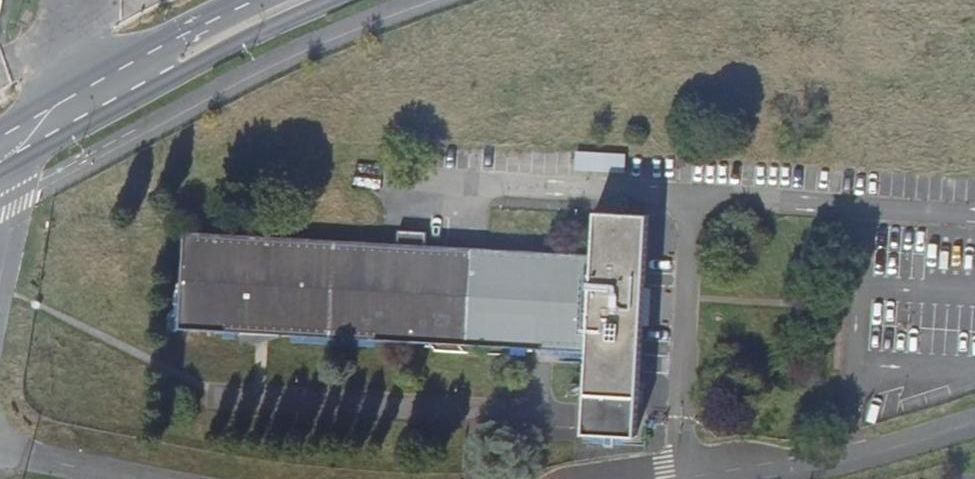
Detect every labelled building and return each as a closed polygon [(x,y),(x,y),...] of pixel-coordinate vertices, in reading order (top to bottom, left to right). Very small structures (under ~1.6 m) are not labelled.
[(179,329),(210,331),(588,350),(583,433),(636,437),(649,215),(595,212),(592,255),(185,232),(179,329)]
